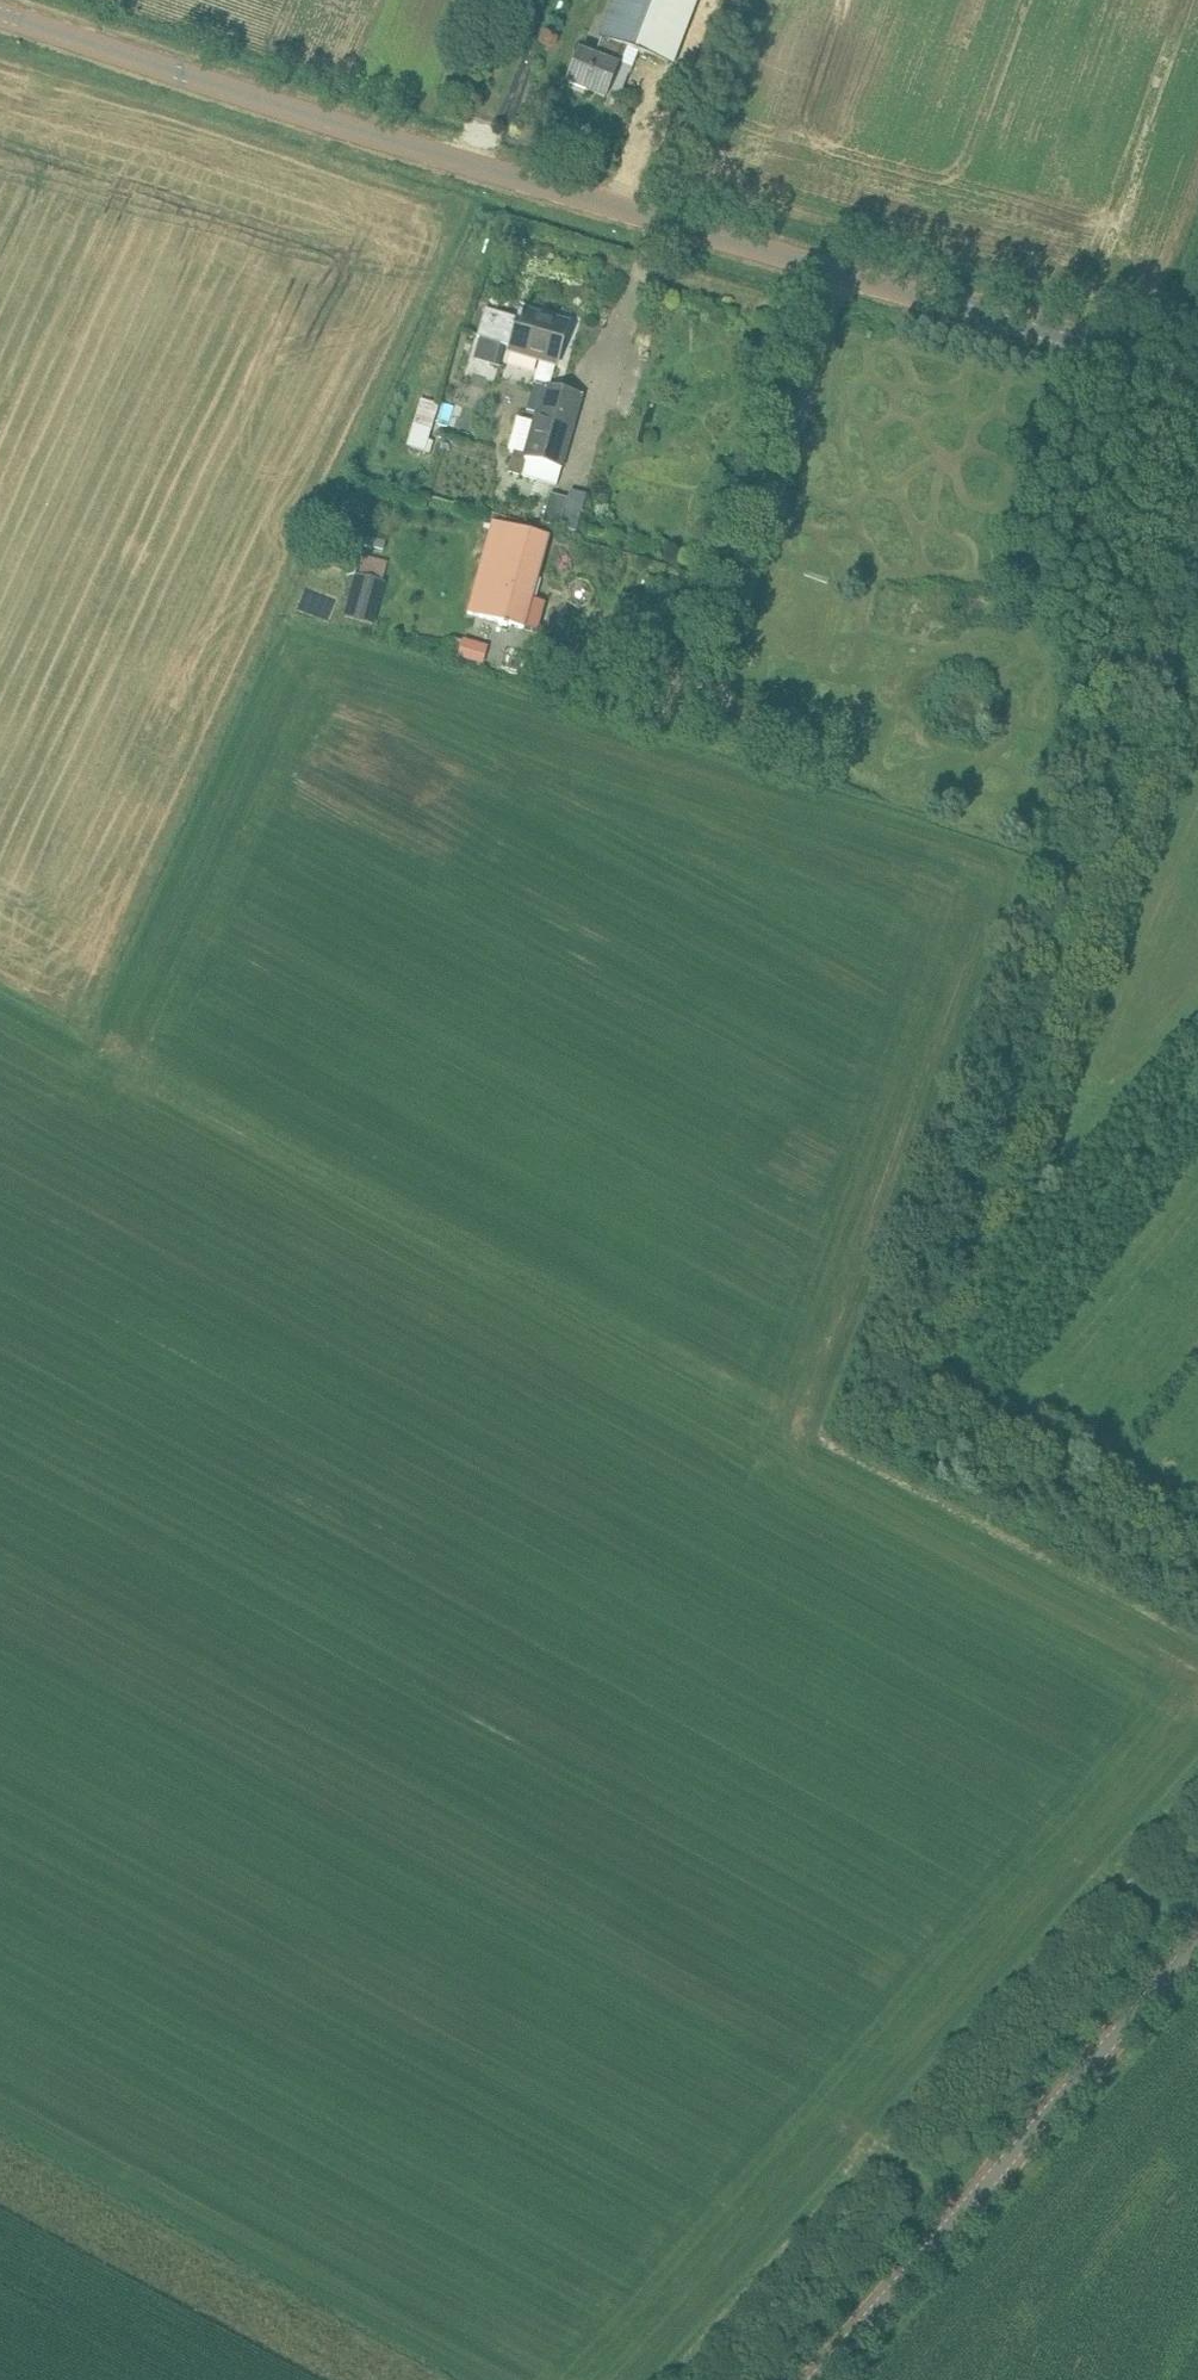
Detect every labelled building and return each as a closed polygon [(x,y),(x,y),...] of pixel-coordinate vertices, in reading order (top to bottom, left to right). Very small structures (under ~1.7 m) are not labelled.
[(600,37),(623,45),(672,64),(696,0),(614,0),(600,37)] [(623,45),(600,37),(592,58),(579,53),(567,83),(605,98),(617,67),(615,66),(623,45)] [(511,347),(510,349),(536,356),(536,359),(556,365),(567,325),(544,319),(543,316),(521,310),(519,319),(485,309),(477,337),(511,347)] [(533,420),(516,415),(508,447),(514,450),(508,469),(522,473),(527,458),(561,467),(581,396),(543,385),(533,420)] [(420,398),(412,423),(431,428),(440,404),(420,398)] [(554,494),(546,523),(563,527),(571,499),(554,494)] [(507,627),(508,624),(523,628),(549,533),(492,520),(467,613),(503,623),(502,626),(507,627)] [(380,622),(387,575),(356,570),(349,617),(380,622)] [(487,664),(493,644),(466,636),(460,656),(487,664)]
